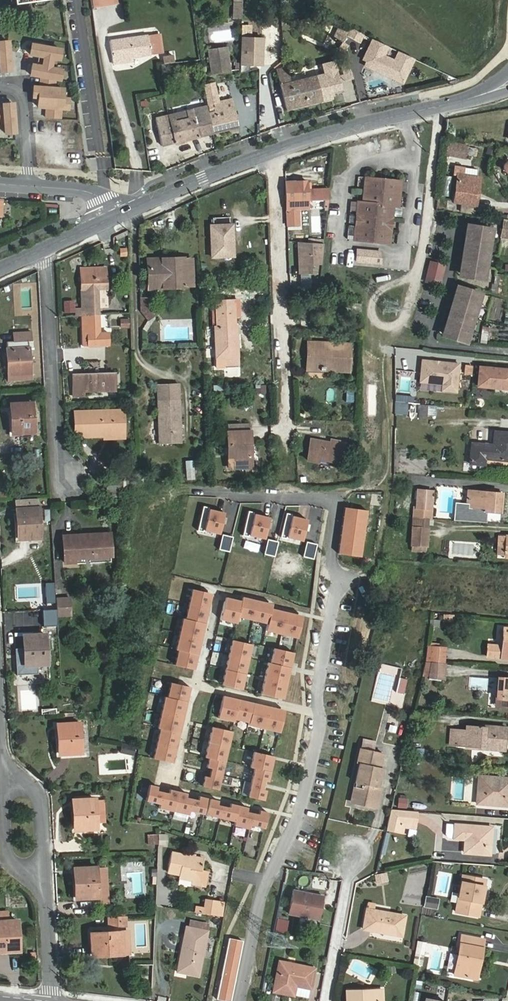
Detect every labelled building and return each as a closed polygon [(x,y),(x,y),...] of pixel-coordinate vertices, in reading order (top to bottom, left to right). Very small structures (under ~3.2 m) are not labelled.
[(87,156),(104,159),(85,0),(0,0),(0,20),(67,31),(87,156)] [(241,19),(242,4),(234,4),(233,19),(241,19)] [(151,55),(148,36),(110,41),(113,60),(151,55)] [(241,64),(262,65),(263,39),(242,38),(241,64)] [(343,56),(350,45),(343,40),(338,48),(331,49),(331,57),(343,56)] [(0,71),(10,70),(8,41),(0,41),(0,70),(0,71)] [(34,46),(33,56),(47,58),(46,68),(36,67),(34,77),(45,78),(44,89),(37,88),(36,98),(42,99),(40,108),(49,109),(48,120),(61,121),(63,111),(68,112),(69,101),(63,100),(65,92),(56,90),(57,80),(62,80),(64,71),(57,70),(58,60),(62,60),(63,50),(34,46)] [(230,71),(226,49),(217,50),(219,56),(210,58),(212,74),(230,71)] [(173,54),(163,56),(164,62),(174,61),(173,54)] [(332,99),(326,74),(291,82),(287,67),(276,70),(286,110),(332,99)] [(213,134),(238,128),(232,99),(218,102),(214,83),(205,85),(210,112),(208,112),(213,134)] [(4,123),(5,134),(15,133),(13,104),(3,105),(3,109),(0,109),(0,123),(4,123)] [(208,112),(207,107),(156,119),(162,146),(173,143),(174,144),(199,138),(213,134),(208,112)] [(468,146),(449,142),(447,155),(465,159),(468,146)] [(474,214),(477,195),(474,194),(477,177),(459,175),(458,174),(454,202),(462,203),(461,211),(474,214)] [(365,177),(363,202),(358,202),(354,240),(390,243),(394,206),(399,207),(401,181),(365,177)] [(307,181),(286,182),(287,225),(299,224),(299,202),(307,202),(307,181)] [(311,188),(311,201),(329,201),(329,188),(311,188)] [(232,225),(229,225),(229,218),(214,218),(214,226),(211,226),(213,257),(233,256),(232,225)] [(483,280),(492,229),(473,226),(464,277),(483,280)] [(324,244),(298,242),(300,273),(301,273),(309,273),(311,273),(310,264),(322,264),(324,244)] [(120,257),(128,256),(127,248),(119,248),(120,257)] [(380,263),(381,252),(358,250),(357,261),(380,263)] [(148,263),(149,283),(163,282),(163,287),(185,286),(184,259),(162,260),(162,262),(148,263)] [(431,261),(429,268),(443,272),(445,264),(431,261)] [(76,309),(76,316),(82,316),(99,315),(98,290),(106,289),(106,267),(81,268),(82,309),(76,309)] [(443,272),(429,268),(426,281),(439,285),(443,272)] [(309,273),(301,273),(302,294),(310,294),(309,273)] [(496,274),(492,291),(500,293),(504,276),(496,274)] [(480,294),(462,288),(447,337),(466,343),(480,294)] [(149,308),(149,298),(140,298),(140,311),(148,321),(155,316),(149,308)] [(216,312),(216,328),(217,357),(227,357),(227,367),(238,366),(236,327),(235,327),(235,300),(211,301),(211,312),(216,312)] [(100,333),(99,315),(82,316),(83,345),(108,345),(108,333),(100,333)] [(7,341),(9,379),(31,378),(29,340),(32,340),(31,332),(13,333),(14,341),(7,341)] [(349,370),(350,345),(308,343),(307,368),(349,370)] [(456,392),(459,364),(422,360),(419,382),(442,384),(441,391),(456,392)] [(473,374),(471,364),(463,366),(464,376),(473,374)] [(479,367),(478,386),(507,389),(507,370),(479,367)] [(116,390),(115,372),(72,374),(73,397),(85,396),(85,391),(116,390)] [(157,385),(158,399),(159,444),(181,443),(179,384),(157,385)] [(395,402),(394,414),(407,415),(408,403),(395,402)] [(33,403),(11,404),(12,433),(34,432),(33,403)] [(428,405),(420,405),(420,418),(427,419),(428,405)] [(104,431),(124,430),(123,410),(75,411),(75,432),(83,431),(83,437),(104,436),(104,431)] [(229,425),(230,432),(248,431),(248,424),(229,425)] [(228,432),(229,468),(251,467),(250,431),(248,431),(230,432),(228,432)] [(495,432),(494,445),(472,443),(470,463),(485,465),(485,459),(507,461),(507,433),(495,432)] [(339,443),(339,441),(331,440),(331,443),(311,439),(308,460),(317,461),(318,458),(335,461),(335,457),(341,457),(343,443),(339,443)] [(186,461),(187,479),(195,479),(193,460),(186,461)] [(418,490),(416,508),(432,509),(433,491),(418,490)] [(500,512),(501,493),(468,490),(466,510),(500,512)] [(348,507),(342,554),(364,557),(371,510),(348,507)] [(18,539),(40,538),(39,508),(17,509),(18,539)] [(225,513),(210,509),(205,530),(221,534),(225,513)] [(255,514),(250,535),(266,538),(270,518),(255,514)] [(308,521),(293,517),(288,538),(304,542),(308,521)] [(426,552),(428,529),(413,527),(411,551),(426,552)] [(110,533),(63,535),(64,563),(75,562),(75,559),(112,557),(110,533)] [(220,549),(229,550),(233,537),(223,535),(220,549)] [(506,536),(498,535),(497,556),(504,556),(506,536)] [(269,540),(266,554),(275,557),(278,542),(269,540)] [(318,545),(309,543),(306,557),(315,559),(318,545)] [(45,590),(46,608),(55,608),(54,589),(45,590)] [(178,650),(175,665),(195,670),(197,659),(194,657),(196,647),(200,648),(204,630),(200,629),(203,618),(207,619),(212,598),(208,597),(209,593),(193,589),(186,618),(183,618),(176,649),(178,650)] [(351,607),(361,609),(364,595),(354,593),(351,607)] [(72,615),(71,598),(56,598),(57,616),(72,615)] [(224,601),(220,619),(237,623),(238,616),(268,623),(267,631),(297,638),(302,620),(295,619),(296,614),(279,610),(277,614),(272,613),(272,609),(267,607),(268,603),(248,598),(247,602),(232,599),(231,603),(224,601)] [(442,621),(453,623),(454,615),(443,613),(442,621)] [(502,644),(488,643),(487,658),(507,659),(507,627),(503,627),(502,644)] [(47,664),(45,634),(23,636),(25,665),(47,664)] [(228,679),(226,685),(242,689),(253,644),(237,641),(235,646),(231,646),(224,678),(228,679)] [(446,647),(427,646),(426,661),(432,662),(444,663),(446,647)] [(268,662),(262,694),(283,699),(294,652),(274,648),(272,663),(268,662)] [(422,676),(431,678),(432,662),(426,661),(422,676)] [(431,678),(445,679),(446,663),(444,663),(432,662),(431,678)] [(400,677),(396,692),(403,693),(407,679),(400,677)] [(498,679),(496,708),(507,708),(507,704),(507,705),(507,679),(498,679)] [(160,728),(153,758),(173,763),(191,686),(171,682),(168,696),(165,695),(157,727),(160,728)] [(222,699),(217,717),(233,722),(234,719),(249,723),(248,725),(279,733),(284,714),(277,712),(278,708),(260,704),(259,708),(248,705),(249,702),(229,697),(229,701),(222,699)] [(59,754),(81,752),(79,723),(57,724),(59,754)] [(449,745),(484,748),(484,745),(506,747),(507,727),(467,725),(466,729),(451,728),(449,745)] [(202,786),(218,789),(232,731),(216,727),(215,733),(211,732),(205,756),(209,757),(207,767),(212,768),(209,776),(205,775),(202,786)] [(136,747),(122,745),(121,752),(134,754),(136,747)] [(360,784),(356,804),(376,808),(381,788),(378,787),(382,767),(380,767),(383,752),(361,748),(358,762),(360,763),(355,783),(360,784)] [(255,768),(248,796),(264,800),(266,790),(262,789),(264,780),(268,781),(272,763),(269,762),(270,755),(254,751),(250,767),(255,768)] [(74,784),(82,784),(81,773),(74,774),(74,784)] [(480,777),(477,804),(507,806),(507,779),(480,777)] [(148,784),(145,799),(159,803),(158,806),(189,814),(190,810),(203,813),(207,798),(199,796),(198,800),(186,797),(187,793),(170,789),(169,793),(157,790),(158,786),(148,784)] [(398,805),(406,805),(406,795),(398,795),(398,805)] [(209,798),(206,814),(235,821),(234,825),(249,828),(250,824),(264,828),(268,812),(260,810),(259,814),(247,811),(248,807),(230,803),(229,807),(217,805),(218,801),(209,798)] [(97,828),(95,799),(73,800),(75,829),(97,828)] [(401,823),(417,824),(418,811),(391,809),(386,829),(399,832),(401,823)] [(450,838),(466,839),(465,852),(490,854),(492,828),(447,825),(446,835),(447,837),(450,838)] [(157,845),(158,834),(147,834),(146,845),(157,845)] [(158,846),(167,847),(168,834),(158,834),(158,846)] [(179,877),(199,881),(204,859),(172,852),(168,872),(180,875),(179,877)] [(76,898),(98,897),(96,867),(74,868),(76,898)] [(106,867),(96,867),(98,897),(108,896),(106,867)] [(385,874),(374,875),(375,884),(386,882),(385,874)] [(463,876),(456,912),(479,916),(485,880),(463,876)] [(324,896),(294,890),(289,914),(319,919),(324,896)] [(437,908),(439,899),(427,897),(425,906),(437,908)] [(204,914),(212,915),(214,902),(206,900),(204,914)] [(214,902),(212,915),(220,916),(222,903),(214,902)] [(367,909),(363,929),(402,936),(405,916),(367,909)] [(267,910),(266,925),(273,926),(274,911),(267,910)] [(119,926),(119,916),(108,917),(108,927),(119,926)] [(286,933),(288,921),(278,919),(275,932),(286,933)] [(198,975),(207,932),(205,931),(207,924),(190,920),(189,928),(187,927),(178,971),(198,975)] [(0,922),(0,951),(19,950),(17,921),(0,922)] [(128,931),(121,932),(122,954),(130,953),(128,931)] [(122,954),(121,932),(91,933),(93,955),(122,954)] [(462,935),(454,975),(477,979),(484,940),(462,935)] [(229,937),(217,998),(232,1000),(244,939),(229,937)] [(418,942),(416,954),(424,955),(426,943),(418,942)] [(416,954),(414,963),(422,965),(424,955),(416,954)] [(279,961),(273,991),(288,994),(290,984),(310,988),(314,969),(279,961)] [(383,990),(347,991),(347,1000),(383,1000),(383,990)]
